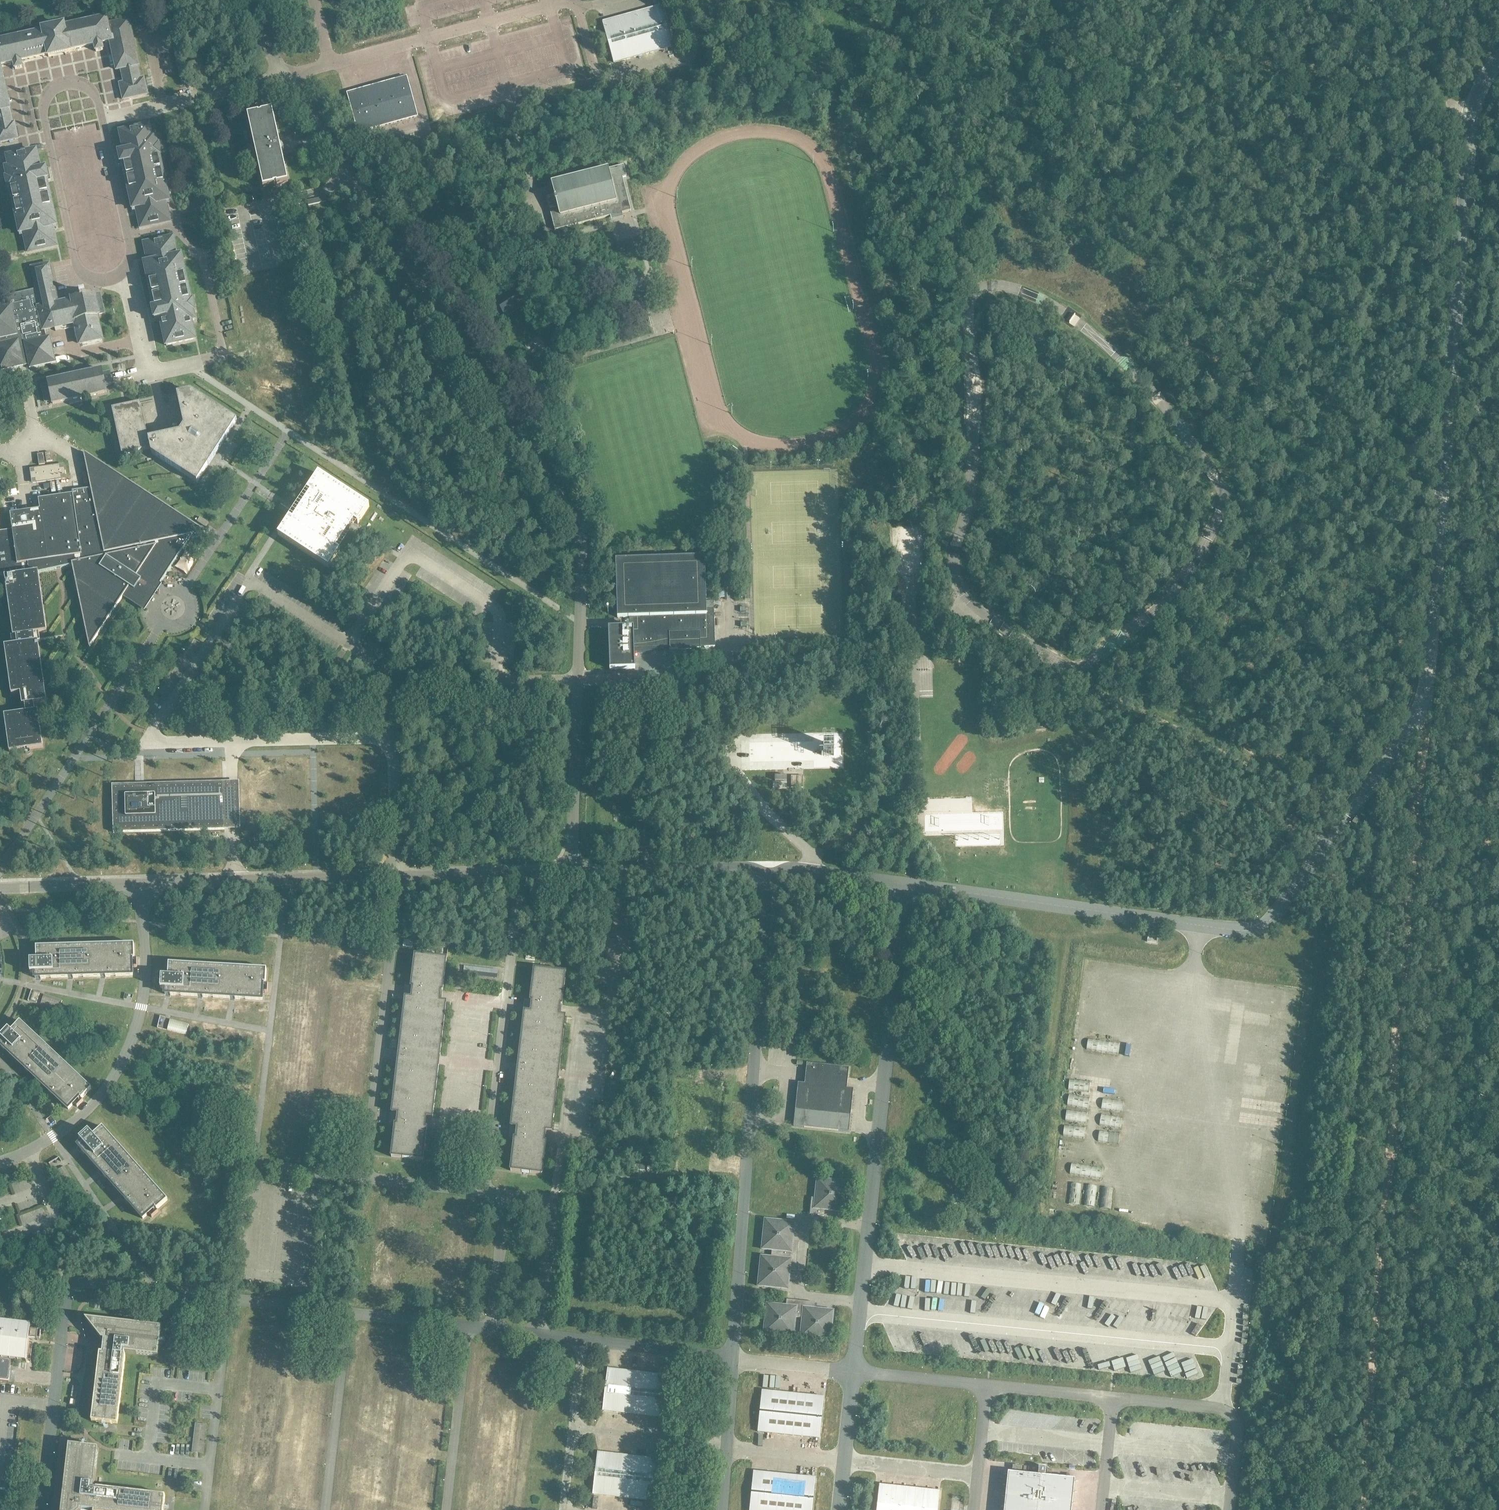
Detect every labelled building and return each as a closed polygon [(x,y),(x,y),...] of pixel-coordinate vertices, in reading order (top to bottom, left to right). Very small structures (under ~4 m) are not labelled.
[(603,22),(614,63),(674,46),(663,6),(603,22)] [(2,65),(14,62),(15,69),(22,68),(21,61),(20,56),(42,52),(43,56),(48,55),(49,57),(54,56),(65,54),(70,52),(74,51),(75,51),(76,51),(76,50),(76,49),(95,45),(95,47),(96,51),(96,52),(103,50),(102,43),(111,41),(117,70),(121,69),(124,83),(120,84),(122,93),(123,100),(147,94),(144,78),(140,79),(137,66),(138,66),(129,21),(108,26),(107,20),(110,20),(110,19),(110,18),(109,18),(106,18),(72,26),(71,26),(69,26),(68,26),(67,26),(65,25),(64,25),(63,24),(62,24),(61,24),(60,24),(60,25),(60,26),(58,27),(49,29),(47,29),(47,28),(46,28),(45,28),(44,28),(43,29),(43,30),(43,32),(36,34),(0,42),(0,65),(2,65)] [(18,139),(14,123),(12,123),(12,120),(8,100),(7,99),(7,98),(7,96),(6,94),(2,76),(2,73),(1,68),(0,66),(0,143),(18,139)] [(347,93),(358,133),(418,116),(407,77),(347,93)] [(288,183),(282,153),(281,150),(283,149),(282,143),(280,144),(273,110),(247,116),(263,188),(288,183)] [(165,202),(169,201),(159,156),(161,155),(159,145),(157,145),(155,136),(151,137),(149,126),(120,133),(124,152),(119,153),(121,164),(123,164),(133,209),(136,208),(141,227),(170,221),(165,202)] [(53,226),(56,225),(46,180),(48,180),(46,169),(40,170),(36,151),(7,157),(10,168),(6,168),(8,177),(6,178),(8,189),(10,188),(20,233),(24,233),(28,252),(57,246),(53,226)] [(555,230),(622,213),(631,211),(622,176),(627,175),(624,164),(552,183),(555,195),(546,197),(555,230)] [(177,256),(177,254),(173,237),(144,243),(148,262),(145,263),(155,308),(152,309),(153,310),(155,319),(161,318),(166,346),(195,339),(191,321),(195,320),(193,311),(195,311),(193,300),(191,300),(181,255),(177,256)] [(95,343),(94,341),(102,339),(97,316),(99,315),(99,314),(104,313),(100,293),(94,294),(94,293),(86,295),(85,293),(80,294),(80,296),(72,298),(72,300),(58,303),(49,264),(31,267),(36,289),(9,295),(11,304),(0,306),(0,371),(29,365),(30,369),(56,363),(51,336),(47,337),(45,332),(45,329),(55,327),(56,331),(64,329),(63,325),(75,323),(80,344),(87,342),(88,345),(95,343)] [(498,300),(496,301),(501,310),(503,312),(505,316),(508,314),(510,313),(518,308),(520,306),(523,305),(520,301),(519,299),(517,296),(516,294),(513,290),(511,292),(508,293),(501,298),(498,300)] [(68,401),(85,397),(107,392),(106,386),(112,385),(110,374),(103,375),(102,370),(48,381),(48,385),(42,386),(45,402),(51,401),(53,404),(68,401)] [(237,421),(191,391),(177,394),(183,423),(178,424),(176,428),(177,433),(148,439),(141,402),(112,409),(122,455),(150,449),(152,453),(197,483),(237,421)] [(86,466),(91,489),(72,491),(73,494),(39,499),(40,509),(15,513),(10,513),(12,530),(0,531),(0,575),(5,575),(14,637),(16,636),(18,644),(5,646),(12,694),(21,693),(22,705),(25,705),(26,713),(4,716),(10,752),(43,747),(38,711),(35,711),(34,703),(47,702),(38,641),(35,642),(34,634),(47,632),(38,572),(72,565),(89,648),(125,593),(142,604),(146,598),(149,600),(156,589),(153,587),(157,582),(160,584),(192,535),(206,532),(93,458),(93,459),(95,460),(91,466),(87,466),(86,466)] [(31,470),(33,483),(65,478),(63,465),(31,470)] [(289,518),(278,535),(329,569),(340,551),(337,549),(351,527),(354,522),(358,524),(370,506),(319,473),(307,491),(311,493),(293,520),(289,518)] [(210,525),(201,519),(198,524),(206,529),(210,525)] [(625,627),(608,628),(610,669),(635,668),(635,653),(641,653),(647,652),(653,651),(659,650),(665,649),(669,648),(670,649),(701,649),(701,647),(701,645),(704,645),(704,647),(715,647),(713,602),(708,602),(706,602),(705,557),(616,560),(617,608),(617,616),(617,618),(629,617),(630,627),(628,627),(625,627)] [(738,667),(725,667),(726,681),(738,681),(738,667)] [(791,776),(791,788),(803,788),(803,776),(791,776)] [(113,785),(112,785),(113,832),(114,832),(114,830),(134,829),(135,829),(135,828),(135,827),(147,826),(147,828),(147,829),(148,829),(223,827),(224,827),(224,826),(223,785),(223,784),(222,784),(147,786),(146,786),(146,787),(146,790),(134,790),(134,787),(133,787),(113,787),(113,785)] [(83,974),(83,977),(105,976),(105,977),(110,977),(110,973),(116,973),(116,976),(133,975),(132,959),(135,959),(134,944),(36,947),(37,960),(30,960),(31,973),(35,973),(35,978),(41,978),(41,979),(46,978),(46,975),(51,975),(51,978),(73,977),(73,978),(78,978),(78,974),(83,974)] [(441,990),(443,991),(447,957),(415,954),(411,986),(405,986),(407,986),(406,997),(404,997),(405,997),(399,1050),(398,1049),(398,1050),(400,1050),(398,1059),(397,1059),(397,1060),(398,1060),(392,1112),(391,1112),(392,1113),(391,1123),(389,1123),(395,1124),(391,1157),(423,1160),(427,1127),(425,1127),(426,1117),(432,1117),(438,1064),(437,1064),(438,1054),(440,1055),(446,1001),(440,1001),(441,990)] [(245,996),(245,999),(262,1000),(263,984),(266,984),(267,969),(169,963),(168,976),(161,976),(161,988),(165,989),(165,994),(171,994),(170,995),(175,996),(176,992),(181,992),(181,995),(203,997),(208,997),(208,994),(213,994),(213,997),(235,998),(235,999),(240,999),(240,996),(245,996)] [(561,1004),(562,1005),(566,971),(534,968),(530,1000),(525,1000),(526,1000),(525,1011),(523,1011),(525,1011),(519,1064),(517,1063),(517,1064),(518,1064),(517,1073),(516,1073),(517,1074),(511,1126),(510,1126),(511,1126),(510,1137),(508,1137),(514,1138),(510,1171),(542,1174),(546,1141),(544,1141),(545,1131),(551,1131),(558,1078),(556,1078),(557,1069),(559,1069),(565,1016),(559,1015),(561,1004)] [(32,991),(29,1000),(37,1003),(40,993),(32,991)] [(44,994),(40,1005),(59,1011),(62,1000),(44,994)] [(167,1030),(185,1035),(186,1035),(189,1024),(170,1019),(167,1030)] [(82,1099),(91,1088),(20,1021),(11,1031),(8,1029),(0,1037),(1,1038),(0,1039),(0,1045),(1,1046),(1,1047),(5,1050),(7,1048),(11,1051),(9,1053),(25,1068),(25,1069),(28,1072),(30,1070),(34,1074),(32,1075),(48,1091),(52,1094),(54,1092),(58,1096),(56,1098),(68,1109),(80,1097),(81,1099),(82,1099)] [(793,1126),(849,1132),(853,1089),(847,1088),(849,1068),(807,1063),(805,1083),(798,1083),(793,1126)] [(91,1156),(88,1158),(103,1174),(103,1175),(106,1178),(109,1176),(112,1180),(110,1182),(125,1199),(124,1199),(128,1203),(130,1200),(134,1204),(131,1206),(143,1219),(155,1208),(157,1210),(168,1200),(103,1127),(93,1135),(89,1130),(79,1139),(82,1142),(78,1146),(82,1150),(81,1150),(85,1154),(87,1152),(91,1156)] [(54,1172),(64,1188),(65,1188),(74,1183),(64,1166),(54,1172)] [(847,1182),(842,1181),(817,1179),(815,1198),(811,1198),(810,1209),(815,1215),(824,1216),(824,1210),(844,1212),(847,1182)] [(795,1253),(798,1251),(799,1242),(793,1242),(795,1222),(765,1219),(762,1249),(772,1250),(771,1257),(761,1256),(758,1286),(788,1289),(790,1270),(796,1271),(797,1262),(794,1259),(795,1254),(795,1253)] [(800,1337),(825,1340),(830,1341),(833,1311),(814,1309),(815,1303),(806,1302),(803,1304),(802,1304),(798,1303),(795,1301),(787,1300),(786,1306),(767,1304),(763,1334),(793,1337),(795,1317),(802,1318),(800,1337)] [(85,1318),(85,1319),(102,1339),(104,1340),(102,1353),(100,1352),(92,1421),(118,1424),(126,1356),(125,1355),(125,1353),(158,1357),(162,1327),(85,1318)] [(30,1330),(31,1325),(0,1321),(0,1381),(9,1382),(9,1381),(8,1381),(11,1359),(26,1361),(29,1339),(30,1330)] [(608,1369),(603,1410),(665,1418),(670,1376),(608,1369)] [(758,1432),(819,1438),(823,1397),(763,1391),(758,1432)] [(195,1423),(192,1452),(203,1454),(207,1424),(195,1423)] [(165,1496),(96,1488),(94,1488),(98,1448),(69,1444),(61,1509),(81,1509),(85,1509),(164,1509),(165,1496)] [(598,1452),(593,1494),(655,1501),(660,1459),(598,1452)] [(1075,1479),(1045,1476),(1046,1467),(1039,1466),(1038,1475),(1008,1472),(1004,1509),(1071,1509),(1075,1479)] [(815,1478),(754,1471),(750,1509),(812,1509),(815,1478)] [(940,1491),(879,1485),(877,1509),(938,1509),(940,1491)]
